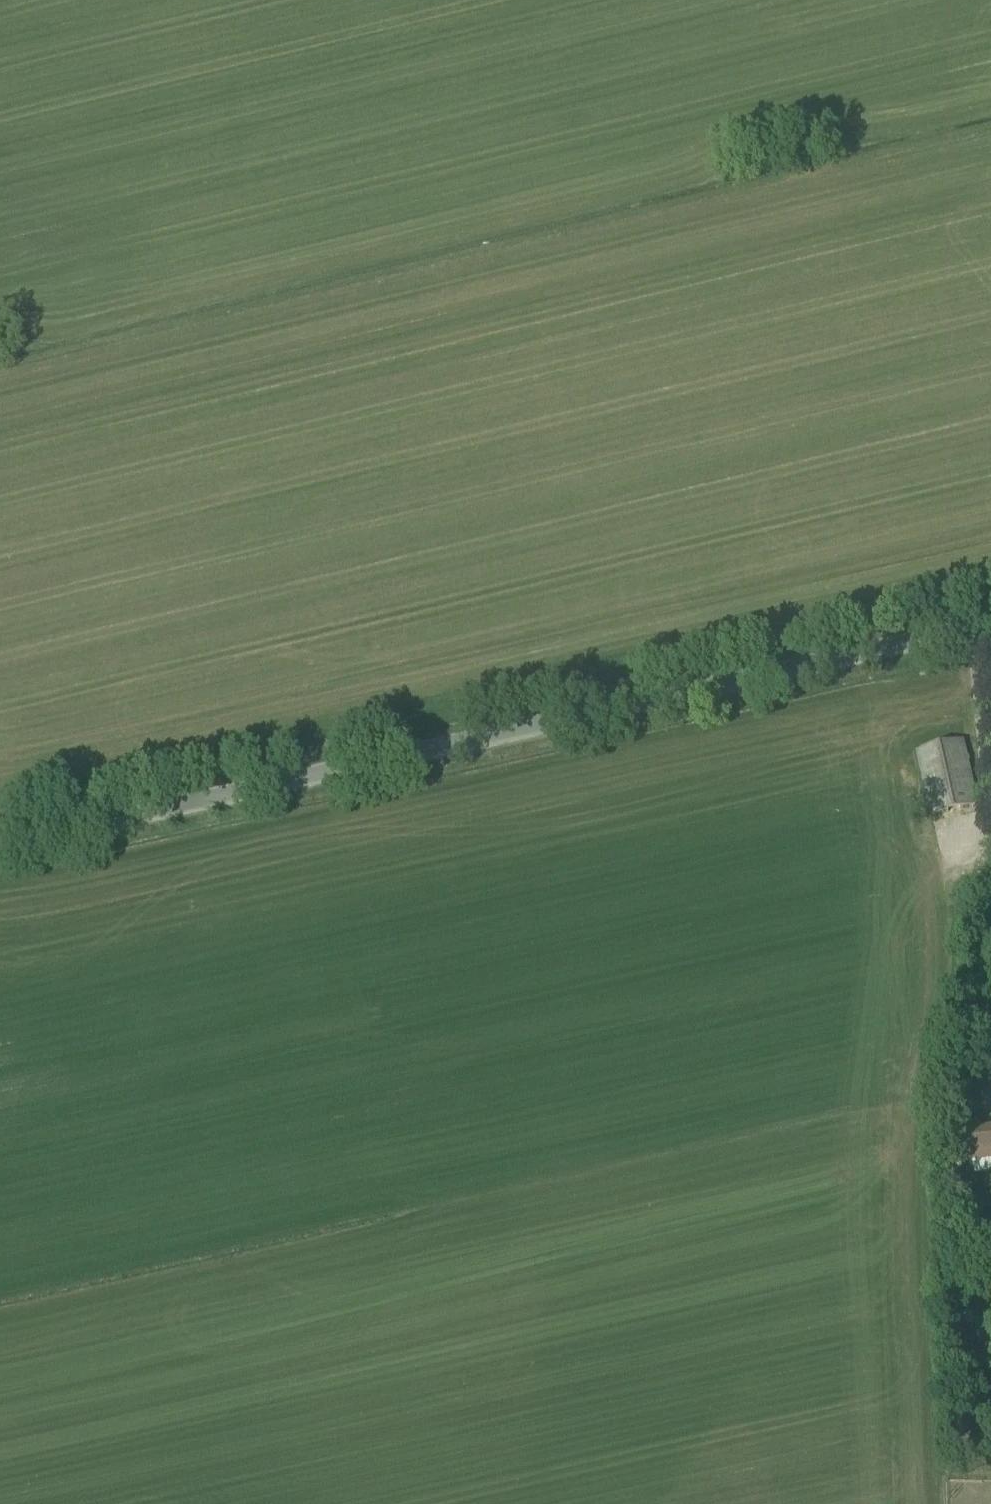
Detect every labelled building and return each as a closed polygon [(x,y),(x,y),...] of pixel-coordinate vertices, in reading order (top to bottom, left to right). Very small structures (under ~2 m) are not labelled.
[(915,750),(919,769),(929,813),(975,802),(961,739),(915,750)] [(971,1157),(972,1157),(974,1174),(990,1171),(990,1128),(968,1131),(971,1157)]
